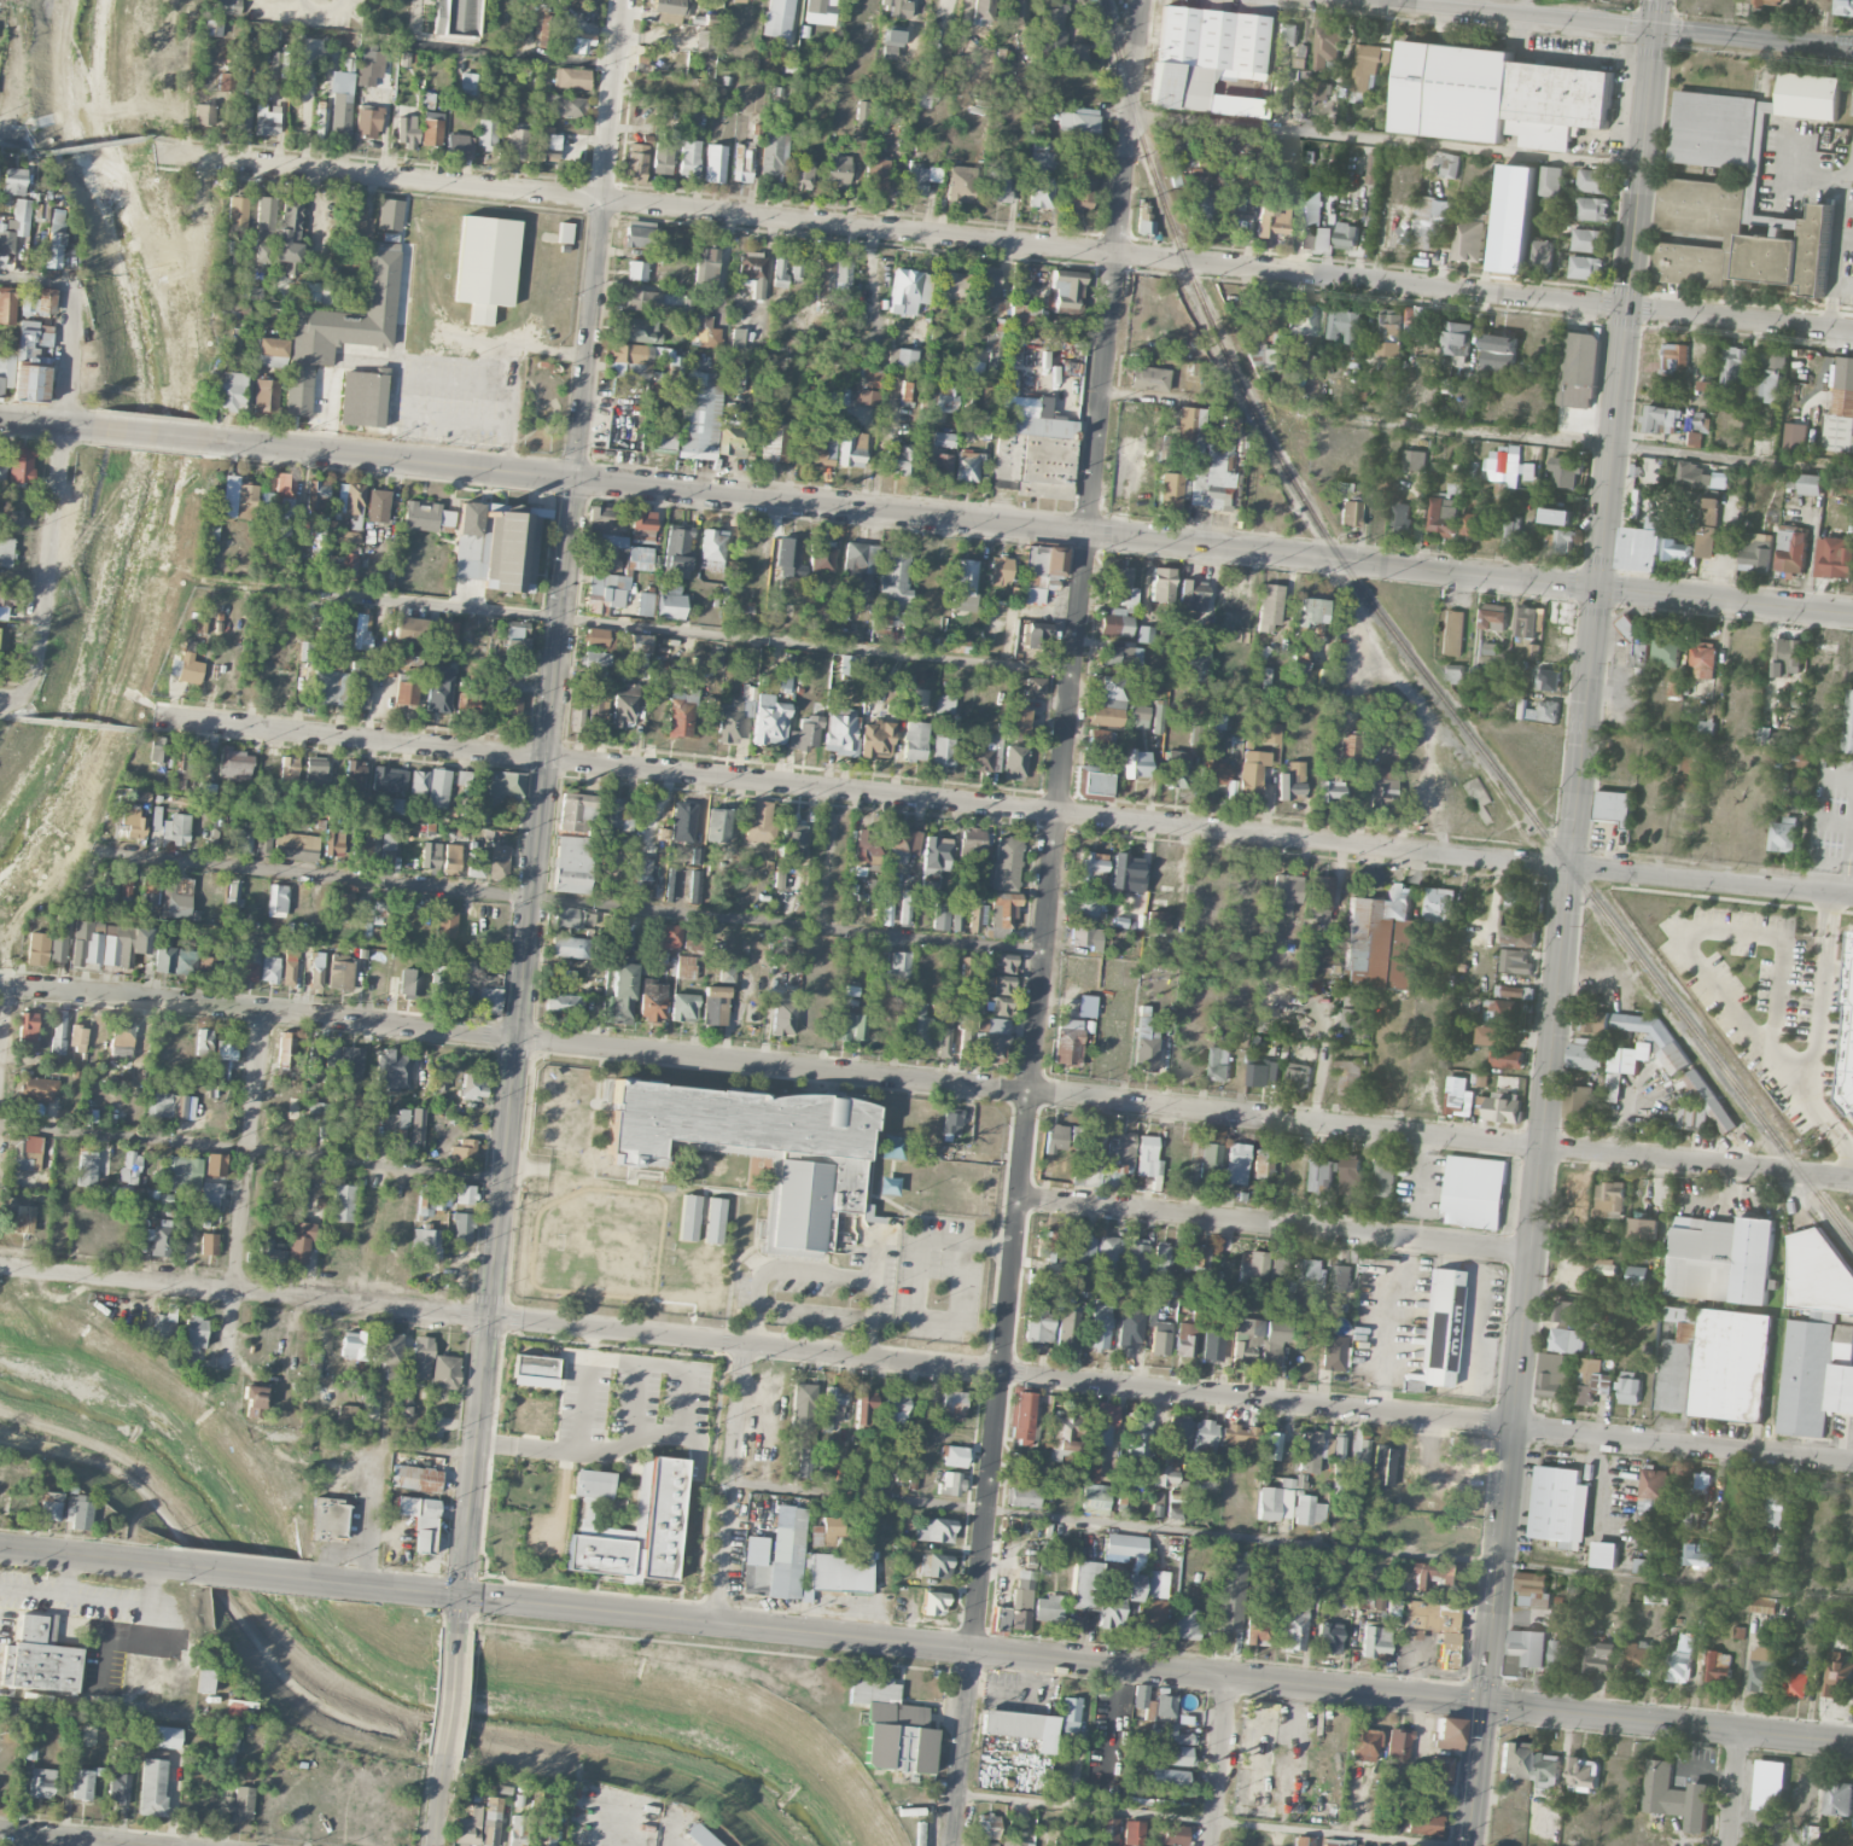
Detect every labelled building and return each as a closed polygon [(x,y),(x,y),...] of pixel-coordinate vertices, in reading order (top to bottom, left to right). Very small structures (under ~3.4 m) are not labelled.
[(240,14),(241,0),(212,0),(211,13),(240,14)] [(479,0),(435,0),(433,34),(477,37),(479,0)] [(680,24),(681,16),(686,17),(688,0),(654,0),(653,12),(641,11),(640,20),(680,24)] [(799,8),(800,0),(767,0),(762,35),(788,39),(793,7),(799,8)] [(805,23),(834,25),(836,0),(807,0),(805,23)] [(910,18),(911,1),(903,1),(903,0),(882,0),(881,17),(910,18)] [(996,0),(974,0),(973,22),(996,22),(996,0)] [(1007,29),(1027,29),(1027,0),(1007,0),(1007,29)] [(1834,13),(1835,0),(1852,0),(1852,15),(1834,13)] [(1037,52),(1064,54),(1066,6),(1039,5),(1037,52)] [(1163,5),(1156,62),(1154,62),(1149,106),(1266,118),(1268,100),(1208,93),(1210,75),(1216,75),(1214,78),(1233,81),(1234,77),(1261,80),(1268,16),(1163,5)] [(552,47),(553,16),(540,16),(538,46),(552,47)] [(205,35),(222,36),(222,20),(206,19),(205,35)] [(1278,22),(1276,51),(1287,52),(1288,41),(1295,42),(1298,24),(1278,22)] [(1317,27),(1315,69),(1327,70),(1328,59),(1338,59),(1339,48),(1341,48),(1342,28),(1334,28),(1334,24),(1328,23),(1327,27),(1317,27)] [(573,51),(573,53),(589,55),(592,34),(560,30),(558,49),(573,51)] [(711,30),(696,30),(696,48),(711,48),(711,30)] [(1402,39),(1392,130),(1503,142),(1504,132),(1522,134),(1521,146),(1569,151),(1572,135),(1578,135),(1579,124),(1608,128),(1614,71),(1511,59),(1513,51),(1402,39)] [(375,86),(376,71),(384,72),(386,50),(376,49),(377,45),(362,43),(358,84),(375,86)] [(1351,90),(1374,92),(1378,61),(1390,62),(1391,47),(1357,43),(1351,90)] [(1070,61),(1086,62),(1087,44),(1071,44),(1070,61)] [(895,59),(896,45),(882,45),(881,59),(895,59)] [(269,77),(287,78),(289,52),(271,51),(269,77)] [(400,67),(409,67),(409,52),(400,52),(400,67)] [(590,69),(554,68),(553,88),(589,89),(590,69)] [(330,138),(350,139),(352,73),(331,71),(330,92),(341,92),(340,101),(332,101),(330,138)] [(1777,113),(1782,71),(1842,77),(1837,120),(1777,113)] [(219,91),(237,91),(237,73),(220,72),(219,91)] [(479,96),(480,74),(461,73),(459,95),(479,96)] [(1271,111),(1275,78),(1287,80),(1283,112),(1271,111)] [(1295,80),(1292,118),(1304,118),(1306,81),(1295,80)] [(1311,99),(1336,99),(1336,85),(1328,85),(1328,82),(1311,81),(1311,99)] [(1670,159),(1677,89),(1759,98),(1752,168),(1670,159)] [(934,92),(914,92),(914,107),(933,108),(934,92)] [(584,118),(585,97),(546,95),(545,116),(584,118)] [(857,124),(868,124),(869,101),(857,101),(857,124)] [(268,106),(268,104),(255,103),(254,134),(278,135),(279,106),(268,106)] [(194,124),(215,125),(215,105),(195,104),(194,124)] [(381,106),(357,105),(355,137),(379,138),(381,106)] [(247,135),(251,109),(234,107),(230,132),(247,135)] [(1098,109),(1073,108),(1073,112),(1058,111),(1056,133),(1097,135),(1098,109)] [(327,109),(316,109),(315,140),(326,140),(327,109)] [(442,112),(423,112),(421,145),(441,146),(442,112)] [(397,116),(397,146),(418,146),(417,116),(397,116)] [(497,120),(478,119),(477,148),(496,149),(497,120)] [(528,159),(529,129),(507,129),(506,158),(528,159)] [(537,161),(559,162),(560,130),(539,129),(537,161)] [(787,133),(763,132),(760,174),(785,175),(787,133)] [(446,158),(473,159),(474,136),(447,134),(446,158)] [(644,185),(650,136),(643,135),(642,144),(629,143),(624,183),(644,185)] [(678,173),(697,176),(702,140),(683,138),(678,173)] [(1052,208),(1054,164),(1060,164),(1060,153),(1046,153),(1047,142),(1030,141),(1027,207),(1052,208)] [(673,144),(655,143),(652,175),(670,176),(673,144)] [(753,144),(734,143),(733,182),(751,182),(753,144)] [(724,183),(726,145),(706,145),(705,182),(724,183)] [(1437,150),(1461,155),(1456,179),(1438,175),(1439,165),(1434,164),(1437,150)] [(1181,185),(1174,154),(1165,156),(1172,187),(1181,185)] [(850,156),(828,155),(827,187),(849,188),(850,156)] [(886,193),(890,160),(868,157),(863,190),(886,193)] [(814,161),(806,160),(805,167),(790,165),(788,186),(811,188),(814,161)] [(942,168),(908,164),(905,193),(926,195),(927,181),(941,183),(942,168)] [(1540,164),(1538,194),(1560,196),(1562,167),(1540,164)] [(948,202),(974,203),(975,167),(949,166),(948,202)] [(1011,167),(985,166),(984,201),(1009,202),(1011,167)] [(23,195),(25,169),(4,168),(2,194),(23,195)] [(1577,190),(1608,193),(1608,192),(1610,192),(1612,186),(1609,186),(1610,170),(1580,168),(1580,170),(1578,170),(1577,190)] [(1092,210),(1093,171),(1076,170),(1075,187),(1064,186),(1064,209),(1092,210)] [(1661,175),(1656,229),(1727,237),(1726,248),(1660,241),(1656,280),(1726,287),(1727,278),(1807,285),(1807,295),(1824,297),(1832,204),(1816,202),(1814,219),(1806,217),(1804,239),(1743,233),(1748,185),(1661,175)] [(1189,220),(1212,222),(1216,191),(1202,188),(1202,187),(1198,186),(1198,188),(1193,187),(1189,220)] [(1299,249),(1332,249),(1332,227),(1321,227),(1321,191),(1301,190),(1301,206),(1300,206),(1299,249)] [(1222,223),(1247,227),(1251,202),(1243,200),(1245,193),(1226,191),(1222,223)] [(34,218),(46,218),(47,193),(35,192),(34,218)] [(1411,246),(1418,194),(1435,196),(1434,199),(1456,202),(1453,225),(1441,223),(1440,235),(1430,234),(1429,249),(1411,246)] [(300,241),(303,197),(282,195),(276,261),(286,262),(285,274),(298,275),(301,242),(300,241)] [(248,197),(230,196),(229,227),(247,227),(248,197)] [(1575,219),(1606,220),(1606,219),(1609,220),(1609,212),(1607,212),(1607,206),(1609,206),(1610,199),(1608,199),(1608,198),(1577,196),(1575,219)] [(257,238),(274,239),(275,197),(258,197),(257,238)] [(365,197),(347,197),(347,236),(365,236),(365,197)] [(377,228),(400,231),(404,201),(380,198),(377,228)] [(13,222),(30,222),(30,199),(14,199),(13,222)] [(1255,237),(1269,238),(1269,233),(1286,234),(1287,223),(1274,222),(1275,200),(1259,199),(1255,237)] [(1138,200),(1136,233),(1144,233),(1144,235),(1154,235),(1154,221),(1150,221),(1150,212),(1147,212),(1148,202),(1138,200)] [(512,306),(518,221),(460,216),(454,301),(470,302),(469,324),(491,326),(493,305),(512,306)] [(1458,219),(1453,258),(1482,262),(1486,221),(1458,219)] [(1335,246),(1356,249),(1359,225),(1350,223),(1350,222),(1338,221),(1335,243),(1336,243),(1335,246)] [(558,243),(571,243),(572,223),(559,222),(558,243)] [(662,248),(663,223),(625,222),(625,246),(662,248)] [(0,227),(0,251),(12,253),(14,228),(0,227)] [(1572,250),(1602,252),(1602,251),(1606,251),(1606,245),(1603,245),(1603,237),(1606,237),(1607,232),(1604,232),(1604,229),(1574,227),(1572,250)] [(44,268),(59,269),(63,233),(47,232),(44,268)] [(1528,272),(1531,239),(1554,240),(1550,274),(1528,272)] [(219,254),(232,255),(233,241),(220,240),(219,254)] [(293,308),(285,415),(309,416),(313,365),(332,366),(334,344),(392,348),(399,243),(371,242),(365,317),(340,315),(340,312),(293,308)] [(269,246),(255,245),(254,271),(268,272),(269,246)] [(695,284),(716,284),(717,248),(695,248),(695,284)] [(752,299),(763,300),(765,252),(740,252),(739,278),(753,278),(752,299)] [(1569,276),(1599,279),(1599,278),(1602,279),(1603,272),(1601,272),(1602,264),(1603,266),(1604,260),(1602,260),(1602,257),(1571,255),(1569,276)] [(772,296),(785,296),(786,258),(774,258),(772,296)] [(817,297),(832,298),(833,258),(818,258),(817,297)] [(791,282),(801,283),(802,259),(792,259),(791,282)] [(627,279),(646,282),(648,262),(629,260),(627,279)] [(851,260),(835,260),(835,290),(851,290),(851,260)] [(996,307),(1001,269),(979,266),(974,304),(996,307)] [(925,303),(929,273),(894,268),(888,312),(914,316),(916,302),(925,303)] [(1054,312),(1081,313),(1082,271),(1051,270),(1051,290),(1055,290),(1054,312)] [(965,301),(968,274),(939,271),(936,298),(965,301)] [(331,283),(300,282),(299,306),(330,307),(331,283)] [(20,313),(55,315),(56,289),(37,288),(22,287),(20,313)] [(14,325),(16,291),(0,290),(0,325),(14,325)] [(626,311),(690,313),(690,294),(626,292),(626,311)] [(1288,303),(1286,333),(1313,336),(1317,307),(1288,303)] [(1009,332),(1043,334),(1044,306),(1010,305),(1009,332)] [(1406,305),(1405,333),(1424,334),(1424,320),(1416,319),(1416,305),(1406,305)] [(1330,308),(1328,337),(1338,338),(1339,331),(1346,331),(1345,343),(1358,344),(1360,311),(1330,308)] [(1403,309),(1400,356),(1377,354),(1377,342),(1379,342),(1381,308),(1403,309)] [(691,346),(720,347),(720,328),(711,328),(711,316),(692,315),(691,346)] [(1007,321),(995,318),(991,336),(985,334),(982,349),(990,351),(986,368),(997,371),(1004,341),(1002,340),(1007,321)] [(659,319),(623,319),(623,342),(659,342),(659,319)] [(13,399),(45,402),(48,363),(39,362),(40,348),(35,348),(37,321),(19,320),(13,399)] [(1447,320),(1446,336),(1444,336),(1443,351),(1468,355),(1472,322),(1447,320)] [(775,337),(790,341),(794,330),(778,326),(775,337)] [(744,328),(732,327),(730,350),(742,351),(744,328)] [(1555,404),(1563,330),(1597,333),(1602,338),(1593,408),(1555,404)] [(1268,333),(1281,333),(1281,345),(1268,344),(1268,333)] [(1487,333),(1517,337),(1514,372),(1482,368),(1487,333)] [(1001,394),(1015,396),(1018,369),(1020,369),(1024,336),(1008,334),(1001,394)] [(287,367),(287,339),(258,338),(258,366),(287,367)] [(1663,343),(1661,373),(1674,373),(1674,369),(1686,371),(1689,344),(1663,343)] [(1759,357),(1754,400),(1777,402),(1779,374),(1778,374),(1779,367),(1787,368),(1789,345),(1771,344),(1770,359),(1759,357)] [(1724,345),(1721,389),(1730,389),(1730,383),(1743,383),(1744,362),(1747,363),(1747,348),(1738,348),(1738,345),(1724,345)] [(888,348),(887,366),(914,367),(916,350),(888,348)] [(1274,367),(1273,349),(1248,350),(1249,367),(1274,367)] [(2,398),(4,378),(13,379),(15,354),(0,353),(0,397),(2,398)] [(1832,413),(1826,412),(1823,448),(1852,451),(1852,356),(1839,355),(1832,413)] [(1350,366),(1351,356),(1362,357),(1359,368),(1350,366)] [(963,374),(982,377),(984,362),(965,359),(963,374)] [(1129,388),(1166,394),(1169,369),(1136,365),(1136,369),(1131,368),(1129,388)] [(721,390),(741,392),(744,368),(724,366),(721,390)] [(340,424),(383,427),(386,367),(373,367),(373,373),(343,371),(340,424)] [(882,370),(862,368),(860,388),(880,390),(882,370)] [(678,457),(714,460),(721,374),(685,371),(678,457)] [(243,412),(244,373),(218,372),(217,411),(243,412)] [(1454,393),(1454,379),(1443,378),(1442,392),(1454,393)] [(1698,389),(1698,379),(1714,380),(1714,390),(1698,389)] [(278,413),(279,381),(255,380),(254,412),(278,413)] [(913,402),(914,383),(901,382),(900,401),(913,402)] [(922,406),(930,406),(931,384),(923,384),(922,406)] [(957,387),(946,386),(946,391),(936,391),(934,411),(955,413),(957,387)] [(839,404),(847,404),(848,389),(840,388),(839,404)] [(878,392),(855,390),(854,403),(877,406),(878,392)] [(1367,390),(1367,400),(1358,400),(1359,390),(1367,390)] [(974,392),(965,391),(964,407),(973,408),(974,392)] [(836,392),(826,392),(826,405),(835,405),(836,392)] [(1037,397),(1000,397),(1000,413),(1037,413),(1037,397)] [(1752,397),(1752,408),(1743,407),(1744,397),(1752,397)] [(1644,431),(1656,432),(1656,431),(1674,432),(1677,417),(1680,417),(1682,409),(1647,404),(1644,431)] [(1178,407),(1175,449),(1201,452),(1205,409),(1178,407)] [(1695,410),(1706,412),(1705,429),(1695,429),(1695,423),(1694,423),(1695,410)] [(1685,412),(1692,412),(1691,427),(1684,426),(1685,412)] [(1222,427),(1223,414),(1237,415),(1236,429),(1222,427)] [(1807,424),(1805,452),(1783,450),(1785,421),(1807,424)] [(789,424),(762,423),(760,460),(787,461),(789,424)] [(718,454),(747,456),(748,426),(719,425),(718,454)] [(799,464),(833,466),(835,438),(818,438),(818,427),(801,426),(799,464)] [(867,434),(841,430),(836,464),(862,468),(867,434)] [(1688,446),(1689,443),(1686,443),(1688,430),(1703,432),(1701,447),(1688,446)] [(955,433),(933,432),(933,446),(955,447),(955,433)] [(649,447),(674,449),(674,435),(650,434),(649,447)] [(1234,472),(1223,472),(1225,456),(1229,456),(1230,438),(1206,436),(1204,466),(1192,465),(1189,507),(1231,510),(1234,472)] [(910,446),(882,445),(882,473),(909,473),(910,446)] [(1484,479),(1495,480),(1494,497),(1506,497),(1506,487),(1519,488),(1519,479),(1534,480),(1535,463),(1520,462),(1520,447),(1485,445),(1484,479)] [(9,482),(32,483),(34,449),(11,448),(9,482)] [(1403,468),(1404,448),(1427,450),(1426,471),(1403,468)] [(954,481),(977,483),(978,464),(983,464),(983,453),(957,450),(957,458),(956,458),(954,481)] [(952,454),(932,453),(931,478),(951,479),(952,454)] [(1552,455),(1550,470),(1555,470),(1552,484),(1575,488),(1578,472),(1583,472),(1584,459),(1552,455)] [(1680,460),(1677,482),(1711,488),(1713,474),(1705,473),(1705,468),(1697,466),(1697,462),(1680,460)] [(1460,473),(1450,472),(1449,485),(1459,486),(1460,473)] [(1799,472),(1799,487),(1785,487),(1785,472),(1799,472)] [(1802,472),(1824,474),(1823,495),(1800,493),(1802,472)] [(293,473),(275,473),(275,512),(293,512),(293,473)] [(1159,509),(1181,509),(1182,473),(1159,473),(1159,509)] [(328,479),(307,479),(307,503),(328,503),(328,479)] [(1355,491),(1356,483),(1338,481),(1337,490),(1355,491)] [(1845,481),(1852,481),(1852,492),(1845,491),(1845,481)] [(237,507),(257,507),(257,483),(237,483),(237,507)] [(344,514),(363,514),(363,483),(344,483),(344,514)] [(365,522),(386,524),(390,490),(369,488),(365,522)] [(1445,498),(1431,497),(1429,532),(1458,533),(1459,518),(1444,517),(1445,498)] [(1719,497),(1702,497),(1700,557),(1716,558),(1719,497)] [(1412,501),(1394,499),(1391,533),(1409,534),(1412,501)] [(450,534),(455,506),(407,500),(402,526),(450,534)] [(532,594),(540,507),(459,501),(453,576),(485,580),(484,589),(532,594)] [(1340,526),(1361,526),(1362,502),(1341,501),(1340,526)] [(617,507),(589,506),(589,534),(616,535),(617,507)] [(1577,509),(1548,508),(1548,523),(1576,524),(1577,509)] [(21,527),(22,510),(5,510),(4,527),(21,527)] [(631,542),(655,543),(656,511),(632,510),(631,542)] [(1485,536),(1486,514),(1466,513),(1465,535),(1485,536)] [(1622,526),(1618,568),(1657,572),(1662,515),(1648,514),(1646,528),(1622,526)] [(1504,544),(1521,545),(1522,520),(1505,520),(1504,544)] [(290,525),(278,524),(278,537),(290,537),(290,525)] [(1807,572),(1808,526),(1780,525),(1778,571),(1807,572)] [(691,527),(666,526),(664,568),(688,569),(691,527)] [(727,532),(704,528),(697,568),(720,572),(727,532)] [(1574,530),(1557,529),(1556,552),(1573,553),(1574,530)] [(335,542),(355,544),(356,533),(336,531),(335,542)] [(1742,570),(1771,571),(1772,533),(1743,532),(1742,570)] [(1554,547),(1555,534),(1542,533),(1540,546),(1554,547)] [(1826,536),(1824,576),(1852,577),(1852,547),(1846,547),(1847,537),(1826,536)] [(0,537),(0,566),(12,567),(13,538),(0,537)] [(799,565),(800,538),(778,537),(777,577),(803,577),(803,565),(799,565)] [(1663,559),(1690,560),(1691,538),(1664,537),(1663,559)] [(738,550),(737,564),(765,565),(766,539),(745,538),(745,550),(738,550)] [(809,570),(833,572),(834,541),(810,541),(809,570)] [(1065,545),(1045,542),(1045,546),(1025,546),(1021,575),(1024,575),(1022,587),(1045,588),(1043,605),(1053,606),(1055,589),(1060,590),(1061,576),(1065,576),(1068,546),(1065,545)] [(616,544),(592,543),(590,570),(615,571),(616,544)] [(880,545),(845,543),(843,580),(860,581),(860,573),(878,574),(880,545)] [(625,577),(589,574),(586,605),(623,609),(624,591),(630,592),(632,569),(651,571),(653,548),(628,546),(625,577)] [(908,550),(880,551),(881,599),(894,599),(894,608),(909,608),(908,550)] [(990,557),(987,584),(1008,587),(1012,559),(1004,559),(1004,555),(997,555),(997,558),(990,557)] [(975,560),(955,558),(954,573),(950,573),(950,586),(952,587),(950,605),(973,608),(975,560)] [(1131,636),(1132,614),(1136,614),(1137,588),(1131,588),(1132,568),(1109,567),(1107,599),(1125,600),(1125,608),(1104,607),(1102,634),(1131,636)] [(1151,601),(1173,602),(1174,568),(1152,568),(1151,601)] [(1179,611),(1205,612),(1207,581),(1180,580),(1179,611)] [(1272,633),(1272,625),(1280,625),(1282,585),(1261,584),(1258,632),(1272,633)] [(0,590),(0,607),(10,608),(12,591),(0,590)] [(654,593),(638,592),(637,615),(653,616),(654,593)] [(684,595),(658,594),(657,618),(684,619),(684,595)] [(1310,628),(1310,637),(1322,638),(1324,599),(1298,598),(1297,627),(1310,628)] [(305,623),(317,624),(317,600),(305,600),(305,623)] [(1547,625),(1555,625),(1554,634),(1573,635),(1575,601),(1548,600),(1547,625)] [(752,604),(736,602),(734,622),(751,624),(752,604)] [(1507,604),(1483,603),(1482,628),(1506,630),(1507,604)] [(1538,637),(1538,607),(1517,606),(1516,636),(1538,637)] [(891,610),(875,610),(874,633),(891,634),(891,610)] [(1441,655),(1462,655),(1464,610),(1443,610),(1441,655)] [(353,613),(341,611),(336,635),(348,638),(353,613)] [(371,614),(355,613),(353,649),(370,650),(371,614)] [(1619,620),(1630,640),(1643,633),(1632,613),(1619,620)] [(418,641),(418,616),(395,616),(395,641),(418,641)] [(456,622),(436,619),(433,646),(453,648),(456,622)] [(526,653),(526,635),(527,635),(527,622),(505,621),(504,653),(526,653)] [(1049,649),(1050,623),(1024,622),(1023,647),(1049,649)] [(1137,642),(1153,643),(1154,627),(1138,626),(1137,642)] [(585,646),(608,648),(610,630),(586,627),(585,646)] [(649,653),(650,635),(623,633),(622,652),(649,653)] [(1680,637),(1654,636),(1653,661),(1669,661),(1668,666),(1680,666),(1680,637)] [(1774,674),(1804,675),(1804,639),(1777,639),(1776,659),(1775,659),(1774,674)] [(300,661),(313,661),(314,642),(300,641),(300,661)] [(1484,654),(1496,654),(1496,643),(1484,642),(1484,654)] [(1692,642),(1691,666),(1696,667),(1695,677),(1716,679),(1717,644),(1692,642)] [(1526,659),(1539,659),(1539,643),(1527,643),(1526,659)] [(1211,644),(1199,644),(1198,651),(1187,651),(1186,679),(1209,680),(1211,644)] [(1098,667),(1141,668),(1141,647),(1099,646),(1098,667)] [(1306,663),(1306,647),(1293,646),(1292,662),(1306,663)] [(194,653),(182,650),(180,660),(173,658),(168,677),(198,685),(203,663),(192,660),(194,653)] [(607,669),(608,653),(584,651),(582,667),(607,669)] [(721,653),(710,652),(709,666),(720,667),(721,653)] [(388,666),(419,671),(421,658),(390,653),(388,666)] [(839,674),(851,675),(852,655),(840,655),(839,674)] [(524,677),(525,663),(510,662),(509,676),(524,677)] [(1464,664),(1447,664),(1446,682),(1463,682),(1464,664)] [(1560,690),(1562,669),(1537,668),(1536,676),(1528,676),(1527,689),(1560,690)] [(313,703),(341,704),(342,671),(314,670),(313,703)] [(791,674),(781,673),(780,688),(790,689),(791,674)] [(1091,706),(1090,725),(1123,727),(1126,677),(1101,676),(1099,707),(1091,706)] [(1045,678),(1027,677),(1026,696),(1044,697),(1045,678)] [(426,711),(450,711),(450,679),(426,679),(426,711)] [(395,705),(416,705),(416,680),(395,680),(395,705)] [(1681,697),(1682,684),(1669,682),(1668,695),(1681,697)] [(634,728),(635,685),(624,685),(624,691),(612,691),(612,727),(634,728)] [(1848,688),(1840,751),(1852,753),(1852,688),(1848,688)] [(691,737),(693,693),(669,692),(667,736),(691,737)] [(752,742),(785,746),(790,704),(774,702),(775,695),(758,693),(752,742)] [(937,713),(954,714),(954,695),(938,694),(937,713)] [(518,721),(521,697),(507,695),(505,720),(518,721)] [(456,714),(478,715),(478,696),(457,696),(456,714)] [(583,726),(584,699),(572,698),(570,725),(583,726)] [(1539,699),(1539,708),(1526,708),(1527,699),(1520,698),(1519,719),(1558,721),(1559,700),(1539,699)] [(740,715),(752,716),(753,700),(730,699),(730,705),(719,704),(717,743),(738,744),(740,715)] [(605,730),(607,701),(588,700),(587,729),(605,730)] [(1164,704),(1154,704),(1153,734),(1163,734),(1164,704)] [(1132,729),(1147,730),(1148,706),(1132,705),(1132,729)] [(1025,737),(1030,710),(1010,706),(1005,733),(1025,737)] [(855,757),(857,711),(827,709),(825,750),(834,750),(834,756),(855,757)] [(1226,712),(1209,711),(1208,728),(1225,729),(1226,712)] [(799,731),(789,731),(788,748),(819,750),(821,716),(800,715),(799,731)] [(894,721),(873,720),(873,724),(861,723),(859,757),(892,759),(894,721)] [(1713,734),(1714,720),(1700,720),(1700,734),(1713,734)] [(925,760),(927,722),(905,721),(903,759),(925,760)] [(1281,724),(1258,723),(1257,743),(1280,744),(1281,724)] [(1758,744),(1783,744),(1783,735),(1772,735),(1772,726),(1758,726),(1758,744)] [(1114,730),(1089,729),(1088,746),(1113,746),(1114,730)] [(996,733),(971,733),(970,771),(995,771),(996,733)] [(1340,756),(1359,757),(1360,735),(1341,734),(1340,756)] [(954,737),(933,737),(932,763),(953,764),(954,737)] [(167,739),(151,738),(148,762),(164,763),(167,739)] [(185,788),(186,778),(203,780),(206,749),(177,745),(173,787),(185,788)] [(251,780),(252,753),(232,752),(232,745),(220,745),(219,778),(251,780)] [(1003,777),(1025,779),(1027,746),(1005,745),(1003,777)] [(1151,750),(1123,749),(1123,777),(1150,778),(1151,750)] [(1189,788),(1189,751),(1165,751),(1164,787),(1189,788)] [(1261,797),(1262,766),(1270,766),(1270,752),(1241,751),(1239,796),(1261,797)] [(1809,768),(1812,754),(1795,751),(1792,765),(1809,768)] [(258,787),(277,787),(278,753),(259,753),(258,787)] [(298,756),(281,756),(280,785),(297,786),(298,756)] [(1218,762),(1219,757),(1204,756),(1201,783),(1226,786),(1229,763),(1218,762)] [(330,757),(305,757),(304,785),(329,786),(330,757)] [(345,789),(362,789),(362,779),(363,779),(364,760),(346,760),(345,789)] [(1277,773),(1278,800),(1304,799),(1303,761),(1287,761),(1287,772),(1277,773)] [(1073,799),(1108,800),(1109,767),(1075,766),(1073,799)] [(372,788),(407,790),(407,768),(373,767),(372,788)] [(1370,807),(1395,809),(1396,769),(1372,768),(1370,807)] [(449,770),(429,769),(428,808),(447,809),(449,770)] [(410,793),(427,794),(428,771),(411,770),(410,793)] [(469,771),(456,771),(456,785),(468,786),(469,771)] [(487,805),(522,806),(523,773),(489,772),(487,805)] [(1318,781),(1319,800),(1342,800),(1342,773),(1329,774),(1329,780),(1318,781)] [(196,792),(213,795),(214,785),(198,782),(196,792)] [(559,830),(590,834),(595,795),(563,791),(559,830)] [(1630,823),(1631,792),(1597,791),(1596,822),(1630,823)] [(632,817),(622,816),(624,799),(606,797),(603,827),(617,828),(616,831),(631,832),(632,817)] [(386,801),(386,814),(405,813),(404,800),(386,801)] [(774,801),(750,800),(748,842),(772,843),(774,801)] [(670,840),(693,843),(697,804),(674,802),(670,840)] [(120,834),(144,838),(147,808),(123,804),(120,834)] [(152,830),(160,830),(160,807),(152,807),(152,830)] [(731,809),(708,808),(706,842),(729,843),(731,809)] [(189,814),(164,813),(163,843),(172,843),(172,845),(188,846),(189,814)] [(1770,850),(1797,851),(1798,818),(1771,818),(1770,850)] [(222,820),(211,820),(210,845),(221,845),(222,820)] [(781,856),(804,856),(805,823),(782,822),(781,856)] [(890,856),(919,857),(921,830),(892,828),(890,856)] [(994,832),(963,828),(960,853),(985,856),(987,844),(992,844),(994,832)] [(325,856),(343,856),(344,830),(326,829),(325,856)] [(395,832),(382,831),(380,871),(394,871),(395,832)] [(883,832),(856,831),(855,876),(865,876),(866,863),(882,863),(883,832)] [(257,852),(267,852),(268,834),(257,833),(257,852)] [(318,860),(319,835),(275,833),(274,859),(318,860)] [(380,835),(360,834),(359,852),(379,853),(380,835)] [(590,893),(592,837),(557,836),(555,892),(590,893)] [(922,887),(938,888),(939,871),(951,871),(952,838),(924,837),(922,887)] [(993,889),(1019,891),(1022,839),(997,837),(993,889)] [(422,867),(440,868),(441,843),(423,842),(422,867)] [(507,881),(511,845),(493,843),(488,879),(507,881)] [(442,873),(459,875),(462,845),(445,844),(442,873)] [(702,866),(704,849),(693,848),(691,865),(702,866)] [(485,878),(486,852),(469,851),(468,877),(485,878)] [(1107,853),(1078,852),(1077,882),(1091,883),(1091,872),(1107,872),(1107,853)] [(630,888),(648,891),(654,857),(635,854),(630,888)] [(1110,888),(1141,891),(1144,857),(1113,854),(1110,888)] [(133,869),(123,868),(119,898),(130,899),(133,869)] [(99,891),(115,896),(121,876),(105,871),(99,891)] [(675,875),(664,874),(663,884),(652,883),(651,899),(674,900),(675,875)] [(1271,913),(1290,915),(1292,902),(1301,903),(1304,877),(1275,874),(1271,913)] [(193,879),(165,876),(160,916),(198,920),(199,911),(190,910),(193,879)] [(1309,910),(1332,911),(1334,877),(1311,876),(1309,910)] [(141,896),(157,896),(157,877),(141,877),(141,896)] [(241,880),(226,879),(225,914),(240,914),(241,880)] [(690,902),(700,902),(701,882),(690,882),(690,902)] [(266,915),(285,916),(287,885),(269,884),(266,915)] [(1343,984),(1414,989),(1419,920),(1411,919),(1414,886),(1388,884),(1387,900),(1349,897),(1343,984)] [(1456,888),(1428,887),(1427,922),(1455,923),(1456,888)] [(1524,905),(1526,888),(1509,887),(1507,904),(1524,905)] [(911,927),(912,889),(901,889),(900,926),(911,927)] [(350,893),(336,892),(334,916),(349,916),(350,893)] [(990,928),(985,928),(985,937),(1008,937),(1008,919),(1018,919),(1019,896),(991,895),(990,928)] [(1073,915),(1085,916),(1085,922),(1096,922),(1097,896),(1074,896),(1073,915)] [(391,901),(374,900),(373,924),(389,925),(391,901)] [(962,931),(963,903),(951,902),(951,931),(962,931)] [(950,903),(934,903),(933,930),(949,930),(950,903)] [(456,904),(436,904),(436,937),(455,938),(456,904)] [(969,932),(984,933),(985,905),(970,904),(969,932)] [(583,928),(584,908),(555,907),(554,927),(583,928)] [(1168,933),(1169,912),(1147,911),(1146,932),(1168,933)] [(68,916),(52,915),(51,961),(67,962),(68,916)] [(91,921),(73,920),(71,964),(101,965),(102,933),(91,933),(91,921)] [(682,926),(661,924),(660,947),(680,948),(682,926)] [(364,939),(381,940),(382,926),(364,925),(364,939)] [(132,927),(104,926),(103,966),(131,967),(132,927)] [(1536,927),(1503,926),(1503,946),(1536,947),(1536,927)] [(1101,952),(1102,928),(1070,927),(1070,945),(1090,945),(1090,951),(1101,952)] [(148,954),(150,928),(133,928),(132,953),(148,954)] [(589,960),(592,940),(553,935),(550,955),(589,960)] [(25,963),(45,965),(47,941),(28,939),(25,963)] [(174,972),(175,944),(155,943),(154,972),(174,972)] [(257,980),(257,948),(239,948),(239,980),(257,980)] [(1501,972),(1533,973),(1533,961),(1527,961),(1527,949),(1502,948),(1501,972)] [(175,974),(196,975),(197,950),(176,949),(175,974)] [(294,986),(298,950),(286,949),(283,984),(294,986)] [(222,977),(238,978),(239,951),(223,950),(222,977)] [(886,951),(875,950),(873,973),(884,974),(886,951)] [(909,978),(909,952),(891,951),(890,977),(909,978)] [(1015,973),(1015,954),(998,953),(997,973),(1015,973)] [(696,979),(697,956),(678,955),(677,978),(696,979)] [(262,982),(279,982),(279,956),(262,956),(262,982)] [(961,979),(976,980),(977,957),(962,956),(961,979)] [(198,976),(216,976),(217,958),(199,957),(198,976)] [(333,989),(352,989),(352,960),(333,960),(333,989)] [(602,1022),(632,1024),(636,964),(614,963),(612,996),(604,995),(602,1022)] [(420,997),(420,967),(400,967),(400,997),(420,997)] [(735,968),(720,967),(720,981),(735,982),(735,968)] [(447,1002),(448,968),(442,968),(442,969),(431,969),(430,1002),(447,1002)] [(499,1013),(500,976),(476,975),(474,1012),(499,1013)] [(1013,995),(1013,976),(994,975),(993,994),(1013,995)] [(666,982),(641,981),(640,1019),(664,1020),(666,982)] [(1533,986),(1498,985),(1497,996),(1532,998),(1533,986)] [(715,1025),(716,1010),(726,1011),(727,987),(704,986),(702,1025),(715,1025)] [(1367,1027),(1368,988),(1348,988),(1347,1007),(1344,1007),(1344,1026),(1367,1027)] [(468,990),(452,990),(452,1001),(468,1001),(468,990)] [(670,1021),(697,1022),(698,995),(672,993),(670,1021)] [(578,1014),(578,995),(546,994),(545,1013),(578,1014)] [(1010,1016),(1011,997),(992,996),(991,1015),(1010,1016)] [(1096,996),(1082,996),(1081,1016),(1095,1016),(1096,996)] [(1526,1021),(1526,999),(1486,999),(1486,1021),(1526,1021)] [(794,1035),(795,1002),(773,1001),(772,1035),(794,1035)] [(925,1003),(910,1002),(909,1049),(929,1049),(929,1018),(924,1017),(925,1003)] [(1150,1006),(1137,1006),(1135,1070),(1156,1071),(1157,1030),(1149,1029),(1150,1006)] [(1612,1012),(1581,1007),(1578,1029),(1609,1034),(1612,1012)] [(66,1011),(54,1009),(52,1054),(64,1055),(66,1011)] [(35,1041),(39,1013),(21,1011),(18,1040),(35,1041)] [(865,1013),(833,1011),(832,1039),(864,1040),(865,1013)] [(1664,1017),(1614,1013),(1613,1028),(1648,1032),(1647,1041),(1654,1042),(1653,1050),(1657,1050),(1672,1074),(1684,1075),(1724,1135),(1736,1128),(1664,1017)] [(1008,1019),(963,1017),(963,1031),(974,1031),(974,1036),(981,1036),(979,1061),(1006,1063),(1008,1019)] [(1057,1018),(1057,1027),(1056,1027),(1053,1062),(1082,1066),(1085,1029),(1082,1030),(1082,1020),(1057,1018)] [(134,1056),(134,1021),(111,1021),(111,1056),(134,1056)] [(87,1053),(88,1026),(73,1025),(71,1052),(87,1053)] [(1513,1045),(1514,1027),(1481,1026),(1480,1044),(1513,1045)] [(211,1058),(212,1029),(197,1027),(194,1058),(211,1058)] [(949,1055),(950,1028),(938,1027),(938,1055),(949,1055)] [(293,1067),(293,1032),(278,1032),(278,1067),(293,1067)] [(1569,1068),(1603,1070),(1605,1040),(1571,1038),(1569,1068)] [(217,1080),(234,1079),(233,1040),(216,1041),(217,1080)] [(320,1076),(321,1041),(310,1040),(309,1075),(320,1076)] [(959,1059),(968,1059),(968,1040),(959,1040),(959,1059)] [(1610,1070),(1638,1073),(1639,1058),(1652,1060),(1654,1042),(1640,1041),(1639,1049),(1612,1046),(1610,1070)] [(326,1066),(337,1066),(337,1072),(362,1073),(363,1046),(326,1044),(326,1066)] [(1230,1082),(1231,1047),(1211,1047),(1210,1081),(1230,1082)] [(1494,1048),(1493,1065),(1522,1068),(1523,1050),(1494,1048)] [(408,1049),(377,1049),(377,1088),(408,1088),(408,1049)] [(1249,1084),(1277,1086),(1278,1060),(1264,1059),(1264,1064),(1250,1063),(1249,1084)] [(1337,1059),(1337,1070),(1342,1070),(1341,1094),(1365,1095),(1366,1060),(1337,1059)] [(1308,1092),(1312,1065),(1290,1062),(1286,1089),(1308,1092)] [(447,1088),(444,1065),(432,1067),(436,1090),(447,1088)] [(486,1077),(461,1076),(460,1099),(485,1100),(486,1077)] [(1449,1076),(1444,1113),(1470,1116),(1474,1090),(1465,1090),(1465,1077),(1449,1076)] [(58,1077),(22,1077),(22,1101),(58,1101),(58,1077)] [(606,1153),(616,1078),(874,1105),(858,1213),(832,1211),(828,1251),(764,1246),(774,1158),(668,1146),(663,1159),(637,1165),(612,1164),(606,1153)] [(1593,1086),(1565,1085),(1564,1116),(1592,1117),(1593,1086)] [(147,1116),(174,1117),(175,1093),(148,1092),(147,1116)] [(190,1096),(177,1095),(176,1118),(187,1119),(187,1108),(190,1108),(190,1096)] [(1488,1096),(1486,1119),(1519,1123),(1521,1099),(1488,1096)] [(290,1118),(300,1117),(299,1099),(296,1099),(296,1105),(289,1105),(290,1118)] [(308,1124),(318,1125),(318,1129),(329,1130),(330,1103),(309,1102),(308,1124)] [(1702,1106),(1683,1103),(1679,1126),(1701,1130),(1703,1115),(1700,1114),(1702,1106)] [(386,1127),(409,1128),(409,1109),(398,1109),(397,1114),(386,1114),(386,1127)] [(411,1140),(424,1140),(425,1109),(413,1109),(411,1140)] [(961,1114),(942,1113),(941,1133),(960,1134),(961,1114)] [(1068,1155),(1069,1125),(1046,1124),(1045,1154),(1068,1155)] [(1080,1162),(1073,1161),(1072,1184),(1096,1185),(1097,1163),(1104,1164),(1105,1131),(1081,1130),(1080,1162)] [(1132,1173),(1135,1134),(1116,1132),(1115,1145),(1106,1145),(1105,1163),(1110,1163),(1108,1187),(1121,1188),(1122,1173),(1132,1173)] [(12,1170),(41,1171),(42,1136),(13,1135),(12,1170)] [(449,1158),(473,1160),(476,1140),(451,1136),(449,1158)] [(1137,1178),(1160,1178),(1161,1160),(1156,1160),(1156,1136),(1138,1136),(1137,1178)] [(1247,1185),(1248,1144),(1228,1143),(1226,1184),(1247,1185)] [(1220,1146),(1200,1145),(1198,1177),(1218,1179),(1220,1146)] [(76,1184),(94,1187),(98,1152),(80,1149),(76,1184)] [(1273,1179),(1274,1149),(1255,1149),(1254,1179),(1273,1179)] [(141,1153),(123,1151),(120,1183),(136,1184),(141,1153)] [(223,1153),(206,1153),(206,1176),(223,1176),(223,1153)] [(1323,1160),(1323,1153),(1311,1153),(1310,1190),(1332,1191),(1333,1160),(1323,1160)] [(1341,1194),(1353,1194),(1352,1185),(1360,1185),(1360,1153),(1340,1153),(1341,1194)] [(1450,1154),(1508,1161),(1501,1231),(1443,1223),(1450,1154)] [(203,1159),(168,1155),(163,1187),(198,1192),(203,1159)] [(1394,1197),(1396,1162),(1375,1161),(1373,1196),(1394,1197)] [(1625,1181),(1593,1181),(1593,1217),(1625,1217),(1625,1181)] [(201,1208),(220,1209),(222,1183),(202,1182),(201,1208)] [(444,1210),(445,1184),(433,1183),(433,1185),(420,1185),(419,1215),(431,1216),(432,1209),(444,1210)] [(354,1222),(354,1184),(332,1184),(332,1222),(354,1222)] [(473,1202),(473,1184),(456,1184),(456,1202),(473,1202)] [(158,1191),(145,1190),(144,1202),(157,1202),(158,1191)] [(696,1242),(701,1196),(683,1194),(679,1240),(696,1242)] [(293,1211),(303,1213),(306,1196),(296,1195),(293,1211)] [(727,1199),(710,1197),(703,1242),(720,1244),(727,1199)] [(35,1209),(16,1207),(14,1233),(33,1235),(35,1209)] [(472,1212),(454,1212),(454,1231),(472,1231),(472,1212)] [(1673,1225),(1667,1294),(1767,1304),(1776,1219),(1740,1216),(1740,1222),(1692,1217),(1691,1228),(1673,1225)] [(1630,1239),(1659,1239),(1659,1217),(1630,1217),(1630,1239)] [(151,1254),(165,1257),(170,1221),(157,1219),(156,1229),(142,1228),(140,1240),(153,1242),(151,1254)] [(309,1264),(309,1222),(290,1222),(290,1264),(309,1264)] [(1819,1227),(1852,1271),(1852,1313),(1789,1306),(1791,1268),(1791,1235),(1819,1227)] [(425,1258),(439,1258),(439,1228),(413,1228),(413,1247),(425,1247),(425,1258)] [(1037,1247),(1047,1248),(1046,1261),(1058,1262),(1060,1231),(1038,1230),(1037,1247)] [(217,1233),(200,1233),(200,1254),(217,1254),(217,1233)] [(1094,1259),(1095,1234),(1067,1233),(1066,1267),(1084,1268),(1084,1258),(1094,1259)] [(1124,1238),(1098,1236),(1096,1267),(1115,1268),(1116,1252),(1123,1253),(1124,1238)] [(1149,1240),(1127,1239),(1126,1276),(1147,1276),(1149,1240)] [(1659,1240),(1630,1239),(1630,1250),(1659,1251),(1659,1240)] [(284,1262),(284,1241),(261,1240),(260,1262),(284,1262)] [(1153,1273),(1169,1274),(1170,1242),(1154,1242),(1153,1273)] [(1206,1246),(1186,1244),(1184,1269),(1203,1271),(1206,1246)] [(1241,1251),(1238,1281),(1267,1284),(1270,1254),(1241,1251)] [(1298,1287),(1299,1256),(1272,1255),(1271,1286),(1298,1287)] [(1300,1285),(1326,1286),(1327,1259),(1301,1258),(1300,1285)] [(1596,1261),(1596,1274),(1616,1275),(1616,1262),(1596,1261)] [(1332,1263),(1330,1291),(1350,1292),(1351,1264),(1332,1263)] [(1627,1280),(1648,1280),(1648,1265),(1627,1265),(1627,1280)] [(1432,1269),(1461,1271),(1450,1387),(1420,1384),(1432,1269)] [(1089,1291),(1092,1276),(1080,1274),(1077,1289),(1089,1291)] [(1283,1307),(1294,1306),(1294,1294),(1282,1295),(1283,1307)] [(1579,1300),(1555,1298),(1552,1320),(1577,1322),(1579,1300)] [(1054,1314),(1044,1314),(1044,1304),(1026,1303),(1025,1341),(1053,1342),(1054,1314)] [(1087,1347),(1106,1349),(1112,1307),(1093,1304),(1087,1347)] [(1773,1314),(1701,1306),(1700,1322),(1680,1320),(1679,1339),(1663,1338),(1656,1411),(1764,1421),(1773,1314)] [(1076,1347),(1078,1308),(1059,1308),(1058,1346),(1076,1347)] [(175,1314),(154,1313),(154,1328),(149,1327),(148,1339),(174,1340),(175,1314)] [(1119,1315),(1115,1346),(1125,1349),(1125,1351),(1137,1353),(1141,1326),(1127,1324),(1127,1316),(1119,1315)] [(204,1348),(206,1318),(186,1317),(185,1347),(204,1348)] [(1232,1362),(1259,1364),(1259,1366),(1279,1367),(1281,1342),(1289,1342),(1291,1321),(1265,1320),(1235,1318),(1232,1362)] [(1226,1323),(1207,1320),(1201,1358),(1220,1361),(1226,1323)] [(1170,1322),(1153,1321),(1151,1354),(1169,1355),(1170,1322)] [(1174,1355),(1193,1357),(1195,1324),(1177,1322),(1174,1355)] [(1580,1329),(1552,1326),(1550,1350),(1578,1352),(1580,1329)] [(340,1358),(365,1361),(367,1332),(343,1329),(340,1358)] [(401,1364),(401,1332),(375,1332),(375,1364),(401,1364)] [(1324,1335),(1346,1338),(1345,1372),(1322,1369),(1324,1335)] [(431,1379),(432,1337),(414,1336),(412,1378),(431,1379)] [(1543,1351),(1538,1394),(1562,1398),(1567,1355),(1543,1351)] [(557,1358),(514,1355),(512,1385),(555,1388),(557,1358)] [(458,1389),(459,1356),(432,1356),(432,1388),(458,1389)] [(1577,1403),(1601,1403),(1602,1357),(1578,1357),(1577,1403)] [(1639,1404),(1642,1373),(1620,1370),(1618,1402),(1639,1404)] [(792,1428),(813,1429),(815,1385),(793,1384),(792,1428)] [(266,1418),(267,1387),(244,1386),(244,1398),(247,1398),(246,1417),(266,1418)] [(942,1390),(939,1413),(965,1415),(966,1392),(958,1391),(960,1387),(949,1386),(949,1391),(942,1390)] [(844,1390),(825,1389),(823,1429),(828,1429),(828,1421),(843,1421),(844,1390)] [(857,1391),(856,1424),(874,1425),(875,1391),(857,1391)] [(1037,1445),(1041,1407),(1033,1406),(1035,1394),(1013,1391),(1008,1442),(1037,1445)] [(907,1394),(886,1393),(884,1422),(906,1423),(907,1394)] [(1089,1445),(1115,1445),(1116,1402),(1089,1402),(1089,1445)] [(356,1421),(357,1406),(339,1405),(338,1420),(356,1421)] [(1050,1458),(1080,1458),(1079,1413),(1049,1413),(1050,1458)] [(1179,1453),(1190,1453),(1191,1416),(1169,1415),(1168,1447),(1180,1447),(1179,1453)] [(1149,1456),(1150,1419),(1130,1418),(1128,1456),(1149,1456)] [(1191,1455),(1212,1457),(1216,1421),(1195,1419),(1191,1455)] [(1263,1458),(1279,1461),(1283,1429),(1267,1427),(1263,1458)] [(1299,1473),(1317,1474),(1318,1457),(1330,1458),(1331,1439),(1321,1438),(1322,1432),(1302,1431),(1299,1473)] [(1344,1436),(1334,1436),(1334,1460),(1343,1460),(1344,1436)] [(1469,1452),(1470,1438),(1451,1436),(1450,1451),(1469,1452)] [(1352,1439),(1351,1456),(1355,1456),(1355,1479),(1366,1479),(1368,1440),(1352,1439)] [(968,1448),(944,1445),(942,1466),(965,1468),(966,1460),(967,1460),(968,1448)] [(1083,1482),(1096,1482),(1097,1449),(1084,1449),(1083,1482)] [(801,1450),(799,1465),(810,1467),(812,1452),(801,1450)] [(640,1452),(687,1458),(674,1582),(564,1568),(570,1533),(577,1533),(581,1497),(572,1495),(573,1467),(613,1472),(610,1497),(595,1497),(592,1524),(633,1528),(640,1452)] [(885,1480),(886,1452),(876,1452),(875,1480),(885,1480)] [(1152,1484),(1173,1489),(1177,1468),(1157,1463),(1152,1484)] [(1539,1464),(1532,1536),(1574,1541),(1583,1469),(1539,1464)] [(390,1486),(441,1486),(441,1467),(390,1467),(390,1486)] [(1636,1548),(1649,1550),(1655,1498),(1667,1500),(1670,1471),(1645,1468),(1636,1548)] [(960,1473),(944,1471),(943,1483),(938,1483),(937,1493),(957,1497),(958,1491),(963,1491),(965,1479),(960,1479),(960,1473)] [(1685,1501),(1705,1503),(1709,1473),(1689,1471),(1685,1501)] [(1114,1509),(1127,1511),(1132,1482),(1120,1479),(1114,1509)] [(1106,1514),(1110,1486),(1083,1482),(1079,1510),(1106,1514)] [(1040,1488),(1010,1487),(1009,1506),(1039,1508),(1040,1488)] [(1292,1488),(1258,1487),(1257,1519),(1291,1520),(1292,1488)] [(40,1520),(59,1520),(60,1492),(40,1491),(40,1520)] [(64,1527),(88,1530),(92,1496),(68,1492),(64,1527)] [(1793,1512),(1793,1494),(1765,1494),(1764,1527),(1783,1528),(1784,1512),(1793,1512)] [(1314,1496),(1297,1495),(1295,1523),(1325,1525),(1326,1504),(1314,1503),(1314,1496)] [(310,1541),(345,1542),(348,1498),(313,1497),(310,1541)] [(432,1554),(436,1508),(410,1506),(412,1501),(397,1499),(396,1513),(415,1515),(413,1551),(432,1554)] [(1350,1521),(1359,1521),(1360,1501),(1350,1501),(1350,1521)] [(1178,1502),(1168,1502),(1166,1518),(1177,1518),(1178,1502)] [(799,1599),(805,1507),(772,1505),(767,1597),(799,1599)] [(1160,1506),(1149,1505),(1148,1515),(1159,1516),(1160,1506)] [(810,1525),(809,1545),(834,1546),(834,1536),(842,1536),(842,1517),(822,1516),(822,1526),(810,1525)] [(954,1520),(931,1518),(931,1519),(926,1519),(925,1528),(915,1528),(915,1539),(951,1543),(954,1520)] [(1102,1559),(1143,1565),(1147,1538),(1106,1532),(1102,1559)] [(1784,1550),(1786,1539),(1775,1537),(1773,1549),(1784,1550)] [(1619,1542),(1595,1539),(1592,1565),(1616,1567),(1619,1542)] [(1684,1565),(1711,1566),(1712,1546),(1685,1544),(1684,1565)] [(872,1550),(855,1549),(854,1555),(809,1554),(808,1590),(871,1592),(872,1550)] [(951,1556),(928,1553),(927,1555),(922,1554),(922,1562),(916,1561),(915,1574),(949,1578),(951,1556)] [(1648,1559),(1635,1558),(1634,1572),(1648,1572),(1648,1559)] [(1099,1562),(1072,1561),(1070,1609),(1098,1610),(1099,1562)] [(1456,1565),(1410,1562),(1409,1573),(1416,1573),(1415,1591),(1426,1591),(1427,1576),(1441,1577),(1440,1586),(1455,1587),(1456,1565)] [(1214,1628),(1241,1629),(1245,1564),(1218,1563),(1214,1628)] [(764,1595),(765,1565),(742,1564),(741,1594),(764,1595)] [(994,1606),(993,1628),(1029,1631),(1034,1571),(1016,1569),(1012,1608),(994,1606)] [(1166,1598),(1167,1571),(1144,1570),(1143,1597),(1166,1598)] [(1550,1609),(1552,1593),(1545,1592),(1548,1574),(1517,1570),(1514,1591),(1520,1592),(1518,1604),(1550,1609)] [(1099,1598),(1098,1627),(1123,1628),(1124,1600),(1140,1601),(1141,1574),(1126,1574),(1126,1579),(1117,1579),(1116,1599),(1099,1598)] [(1646,1603),(1669,1603),(1669,1587),(1646,1587),(1646,1603)] [(1285,1610),(1281,1649),(1304,1651),(1310,1591),(1299,1590),(1297,1611),(1285,1610)] [(948,1592),(923,1591),(921,1614),(940,1617),(946,1613),(948,1592)] [(1408,1595),(1403,1626),(1452,1631),(1456,1629),(1459,1598),(1408,1595)] [(1061,1621),(1062,1597),(1035,1596),(1034,1620),(1061,1621)] [(1749,1612),(1775,1613),(1776,1597),(1750,1596),(1749,1612)] [(1140,1635),(1162,1637),(1166,1602),(1144,1599),(1140,1635)] [(1196,1639),(1197,1609),(1175,1608),(1174,1638),(1196,1639)] [(81,1648),(53,1644),(56,1614),(19,1611),(17,1642),(2,1641),(0,1671),(0,1686),(76,1693),(81,1648)] [(1270,1623),(1244,1622),(1244,1642),(1269,1643),(1270,1623)] [(1317,1653),(1340,1654),(1341,1624),(1318,1623),(1317,1653)] [(1390,1627),(1363,1625),(1362,1653),(1389,1654),(1390,1627)] [(1744,1638),(1745,1626),(1734,1626),(1734,1637),(1744,1638)] [(1508,1629),(1546,1631),(1545,1667),(1525,1666),(1523,1679),(1504,1677),(1508,1629)] [(1441,1631),(1438,1661),(1441,1662),(1440,1670),(1452,1670),(1456,1667),(1458,1632),(1441,1631)] [(1693,1651),(1693,1643),(1684,1642),(1685,1632),(1681,1632),(1681,1639),(1674,1639),(1673,1649),(1693,1651)] [(1653,1673),(1653,1641),(1626,1641),(1626,1673),(1653,1673)] [(1578,1642),(1550,1642),(1550,1666),(1577,1666),(1578,1642)] [(1611,1672),(1611,1657),(1620,1657),(1620,1643),(1586,1642),(1585,1671),(1611,1672)] [(1777,1692),(1779,1647),(1752,1646),(1751,1691),(1777,1692)] [(1691,1681),(1691,1649),(1670,1649),(1670,1681),(1691,1681)] [(1732,1652),(1707,1651),(1706,1681),(1731,1682),(1732,1652)] [(1850,1698),(1852,1674),(1852,1654),(1829,1651),(1824,1695),(1850,1698)] [(1806,1698),(1811,1670),(1787,1666),(1782,1694),(1806,1698)] [(215,1670),(198,1669),(196,1691),(212,1693),(215,1670)] [(851,1679),(847,1701),(866,1705),(863,1723),(867,1723),(862,1763),(867,1768),(872,1769),(884,1770),(930,1775),(936,1730),(925,1729),(927,1707),(897,1704),(899,1684),(851,1679)] [(1133,1707),(1146,1708),(1148,1685),(1134,1684),(1133,1707)] [(1175,1696),(1155,1695),(1155,1716),(1174,1717),(1175,1696)] [(1079,1732),(1080,1697),(1061,1697),(1060,1731),(1079,1732)] [(1154,1701),(1146,1700),(1145,1720),(1153,1720),(1154,1701)] [(981,1734),(1038,1737),(1037,1753),(1054,1754),(1056,1715),(983,1711),(981,1734)] [(1437,1717),(1461,1719),(1457,1751),(1429,1747),(1430,1739),(1434,1739),(1437,1717)] [(1195,1744),(1195,1734),(1174,1734),(1174,1725),(1158,1724),(1158,1743),(1195,1744)] [(182,1727),(151,1726),(151,1736),(157,1736),(157,1747),(181,1748),(182,1727)] [(1378,1729),(1351,1727),(1348,1759),(1375,1762),(1378,1729)] [(1409,1761),(1410,1730),(1387,1730),(1387,1760),(1409,1761)] [(1500,1776),(1526,1777),(1527,1743),(1501,1742),(1500,1776)] [(1156,1764),(1192,1765),(1192,1746),(1156,1745),(1156,1764)] [(35,1760),(37,1747),(25,1746),(23,1758),(35,1760)] [(168,1751),(142,1750),(140,1815),(165,1816),(168,1751)] [(1559,1785),(1561,1754),(1534,1752),(1533,1784),(1559,1785)] [(1452,1757),(1431,1756),(1430,1782),(1451,1783),(1452,1757)] [(1567,1788),(1598,1789),(1600,1759),(1569,1757),(1567,1788)] [(1673,1760),(1648,1758),(1642,1810),(1689,1815),(1688,1830),(1706,1833),(1711,1783),(1692,1782),(1691,1789),(1671,1787),(1673,1760)] [(1189,1772),(1153,1767),(1150,1785),(1186,1789),(1189,1772)] [(54,1769),(31,1768),(29,1796),(53,1798),(54,1769)] [(91,1800),(94,1770),(75,1769),(71,1798),(91,1800)] [(130,1774),(110,1771),(107,1803),(127,1805),(130,1774)] [(1797,1776),(1796,1810),(1806,1810),(1806,1803),(1816,1803),(1817,1777),(1797,1776)] [(1852,1791),(1852,1783),(1825,1782),(1824,1814),(1852,1816),(1852,1791)] [(235,1795),(223,1795),(223,1818),(252,1818),(252,1787),(235,1787),(235,1795)] [(500,1797),(485,1797),(483,1845),(499,1845),(500,1797)] [(482,1804),(471,1803),(468,1818),(456,1817),(454,1845),(477,1845),(482,1804)] [(976,1839),(999,1839),(999,1815),(977,1814),(976,1839)] [(1440,1815),(1407,1814),(1407,1834),(1439,1835),(1440,1815)] [(530,1817),(512,1815),(507,1845),(526,1845),(530,1817)] [(1117,1818),(1097,1818),(1096,1842),(1116,1842),(1117,1818)] [(1143,1821),(1124,1821),(1123,1844),(1143,1845),(1143,1821)] [(696,1822),(685,1833),(699,1845),(722,1845),(696,1822)] [(554,1823),(537,1823),(537,1845),(554,1845),(554,1823)] [(1155,1844),(1186,1845),(1186,1826),(1156,1825),(1155,1844)] [(1803,1825),(1802,1845),(1818,1845),(1820,1826),(1803,1825)] [(1313,1839),(1296,1835),(1294,1845),(1312,1845),(1313,1839)]
